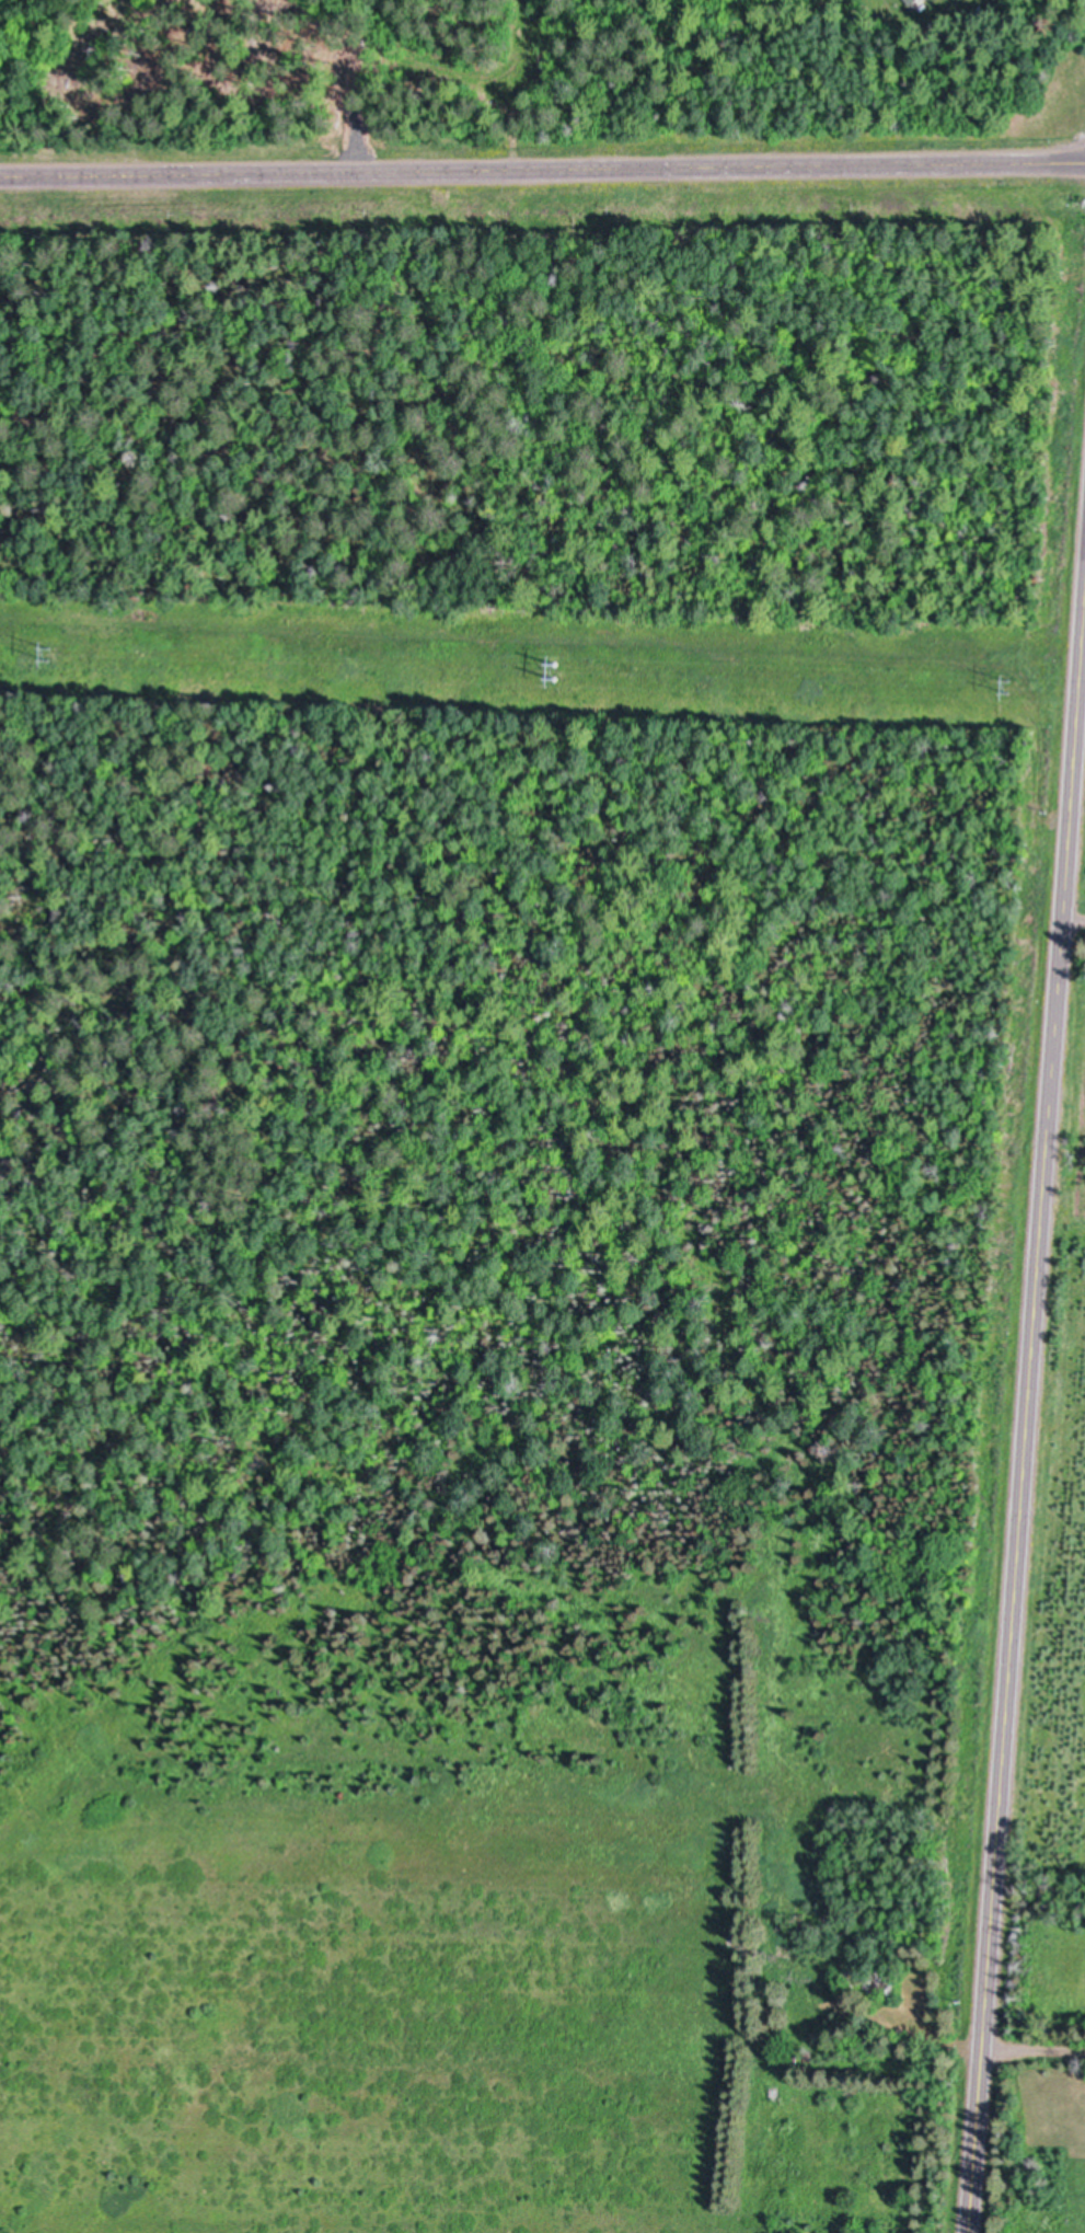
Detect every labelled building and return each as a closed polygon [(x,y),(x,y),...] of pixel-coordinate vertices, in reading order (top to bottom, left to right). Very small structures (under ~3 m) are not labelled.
[(908,10),(922,0),(901,0),(908,10)] [(875,1969),(894,1970),(892,1993),(874,1992),(875,1969)]
